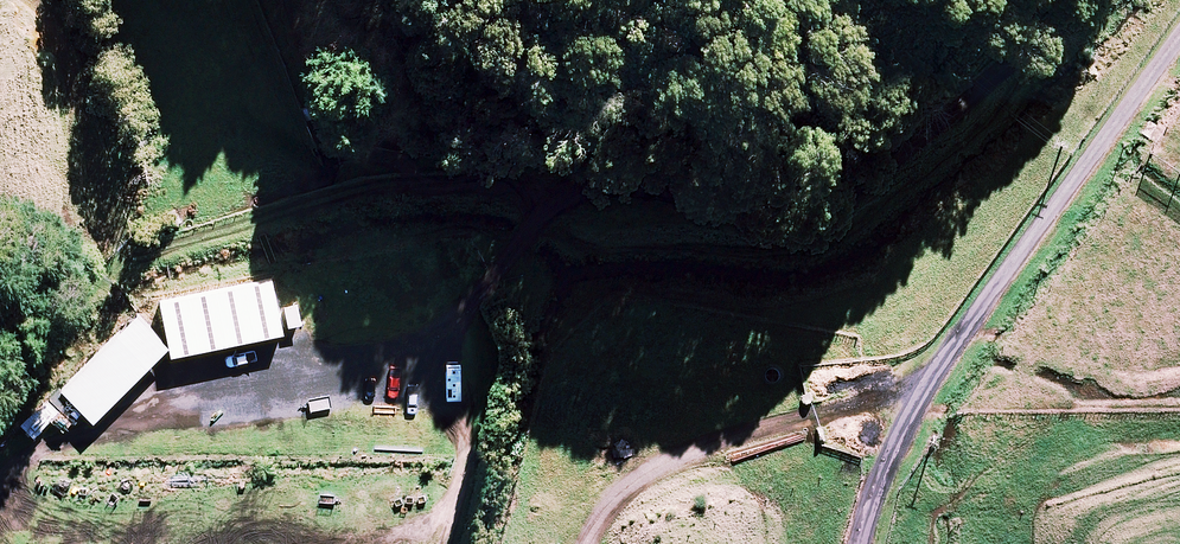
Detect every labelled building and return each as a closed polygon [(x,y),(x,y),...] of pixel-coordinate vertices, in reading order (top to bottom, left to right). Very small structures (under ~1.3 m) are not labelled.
[(270,281),(156,304),(167,358),(281,335),(280,330),(300,326),(296,306),(276,310),(270,281)] [(150,366),(118,333),(59,390),(91,423),(150,366)]
